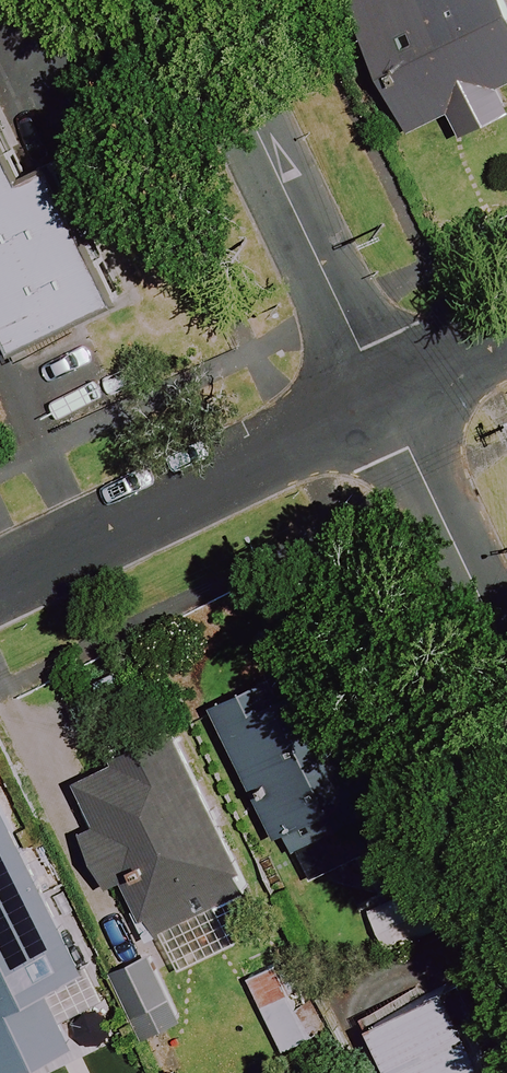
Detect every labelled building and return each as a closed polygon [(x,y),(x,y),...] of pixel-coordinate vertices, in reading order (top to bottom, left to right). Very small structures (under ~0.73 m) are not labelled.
[(385,2),(363,10),(382,58),(372,62),(384,92),(394,88),(410,128),(448,113),(456,134),(506,113),(506,109),(497,84),(506,80),(506,9),(504,0),(384,0),(385,2)] [(0,143),(0,320),(13,348),(113,301),(51,168),(19,183),(0,143)] [(281,836),(291,857),(318,845),(308,824),(371,795),(310,658),(196,709),(216,753),(227,749),(268,841),(281,836)] [(238,900),(255,891),(195,776),(179,785),(163,756),(81,801),(92,822),(78,830),(107,887),(119,881),(150,940),(158,936),(178,974),(244,939),(241,933),(252,928),(238,900)] [(0,806),(0,1072),(19,1072),(74,1047),(47,991),(81,974),(0,806)] [(464,949),(429,883),(365,916),(399,982),(464,949)] [(145,956),(106,977),(141,1041),(180,1020),(145,956)] [(328,1027),(291,956),(244,981),(281,1052),(328,1027)] [(469,984),(363,1033),(382,1072),(506,1072),(506,1067),(469,984)]
